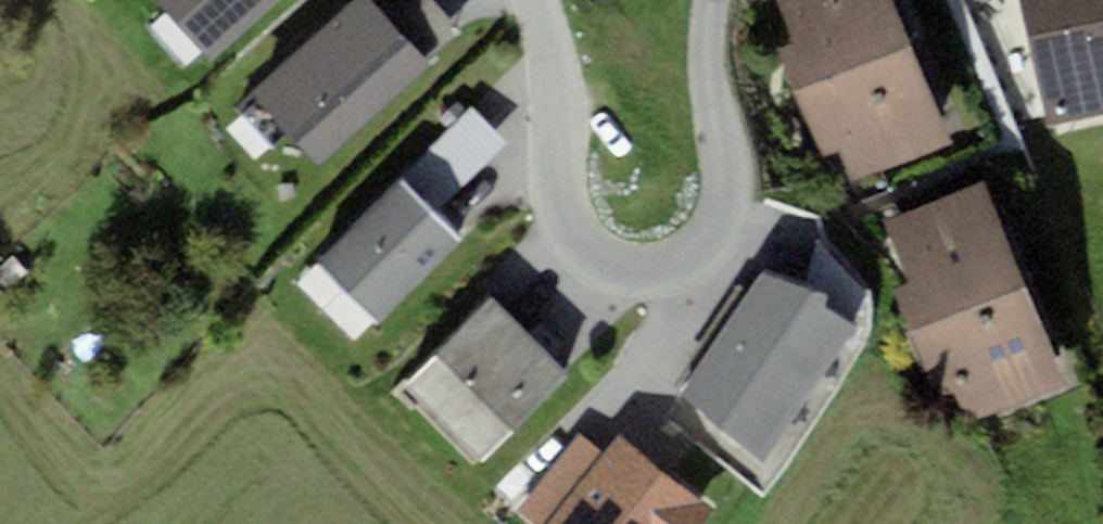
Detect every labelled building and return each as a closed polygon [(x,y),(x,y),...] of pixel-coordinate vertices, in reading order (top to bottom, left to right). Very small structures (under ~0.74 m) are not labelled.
[(209,64),(281,0),(152,0),(209,64)] [(435,0),(356,0),(253,93),(319,166),(432,64),(428,60),(462,29),(435,0)] [(793,40),(777,47),(822,156),(837,150),(849,180),(947,141),(890,0),(777,0),(793,40)] [(1049,124),(1102,112),(1102,0),(1022,0),(1049,124)] [(508,139),(472,104),(317,261),(380,324),(463,240),(435,213),(508,139)] [(908,283),(893,289),(938,400),(955,393),(967,423),(1063,384),(982,182),(883,222),(908,283)] [(833,291),(763,267),(673,398),(761,458),(851,328),(822,307),(833,291)] [(574,375),(492,298),(407,389),(489,466),(574,375)] [(619,433),(605,451),(581,432),(516,514),(528,523),(701,523),(714,507),(619,433)]
